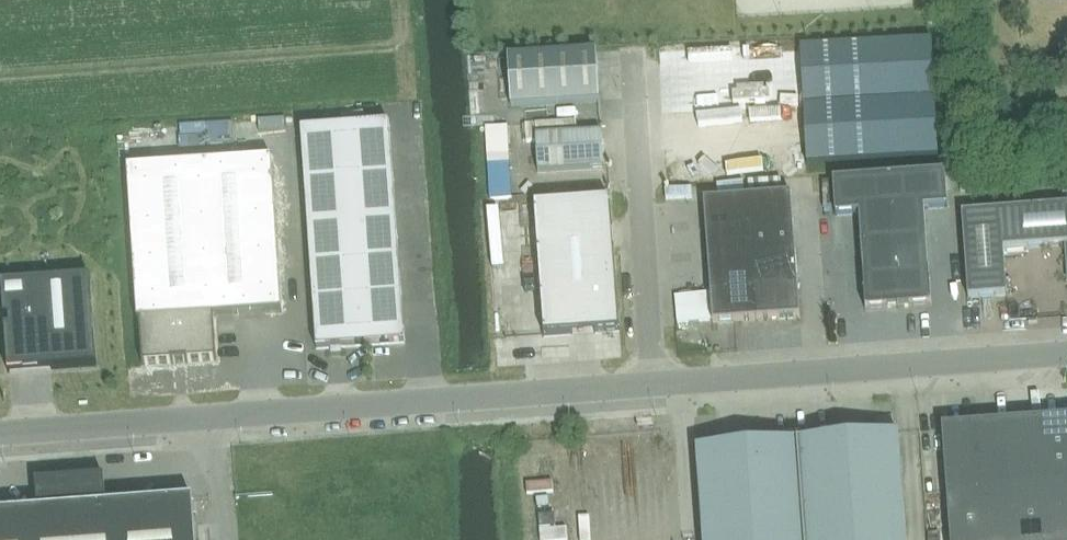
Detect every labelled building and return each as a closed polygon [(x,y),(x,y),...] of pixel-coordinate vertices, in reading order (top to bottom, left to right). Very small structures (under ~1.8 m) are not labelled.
[(798,49),(801,106),(933,98),(929,41),(798,49)] [(510,107),(599,101),(596,53),(507,58),(510,107)] [(933,98),(801,106),(805,163),(936,155),(933,98)] [(301,129),(316,349),(405,343),(389,124),(301,129)] [(601,132),(535,136),(537,172),(604,168),(601,132)] [(272,160),(127,169),(137,322),(140,322),(142,365),(171,364),(188,363),(188,362),(217,361),(214,317),(282,313),(272,160)] [(946,173),(890,177),(892,212),(925,210),(948,209),(946,173)] [(890,177),(833,181),(835,216),(859,214),(892,212),(890,177)] [(508,184),(490,185),(491,205),(509,204),(508,184)] [(790,194),(748,197),(750,229),(793,226),(790,194)] [(748,197),(703,200),(706,232),(750,229),(748,197)] [(610,199),(534,205),(544,337),(620,331),(610,199)] [(963,214),(969,299),(1008,296),(1004,250),(1066,246),(1066,206),(963,214)] [(925,210),(892,212),(895,246),(927,244),(925,210)] [(892,212),(859,214),(861,248),(895,246),(892,212)] [(793,226),(750,229),(752,259),(795,255),(793,226)] [(750,229),(706,232),(708,262),(752,259),(750,229)] [(927,244),(895,246),(897,275),(929,273),(927,244)] [(895,246),(861,248),(863,278),(897,275),(895,246)] [(795,255),(752,259),(754,288),(797,285),(795,255)] [(752,259),(708,262),(710,291),(754,288),(752,259)] [(929,273),(897,275),(899,311),(901,310),(901,308),(931,306),(929,273)] [(897,275),(863,278),(865,310),(898,308),(898,311),(899,311),(897,275)] [(97,366),(90,278),(1,284),(3,313),(8,312),(12,367),(51,365),(51,369),(97,366)] [(797,285),(754,288),(756,320),(800,317),(797,285)] [(754,288),(710,291),(712,323),(756,320),(754,288)] [(1041,420),(1046,486),(1066,485),(1066,418),(1041,420)] [(1046,486),(1041,420),(1009,423),(1013,489),(1046,486)] [(976,425),(981,491),(1013,489),(1009,423),(976,425)] [(981,491),(976,425),(942,428),(947,493),(981,491)] [(798,438),(805,539),(906,539),(899,435),(848,439),(848,435),(798,438)] [(798,438),(748,442),(748,446),(697,450),(704,539),(805,539),(798,438)] [(193,500),(106,507),(104,478),(35,483),(37,512),(0,515),(0,539),(196,539),(193,500)] [(1050,539),(1066,539),(1066,485),(1046,486),(1050,539)] [(1046,486),(1013,489),(1017,539),(1050,539),(1046,486)] [(1013,489),(981,491),(985,539),(1017,539),(1013,489)] [(981,491),(947,493),(951,539),(985,539),(981,491)]
